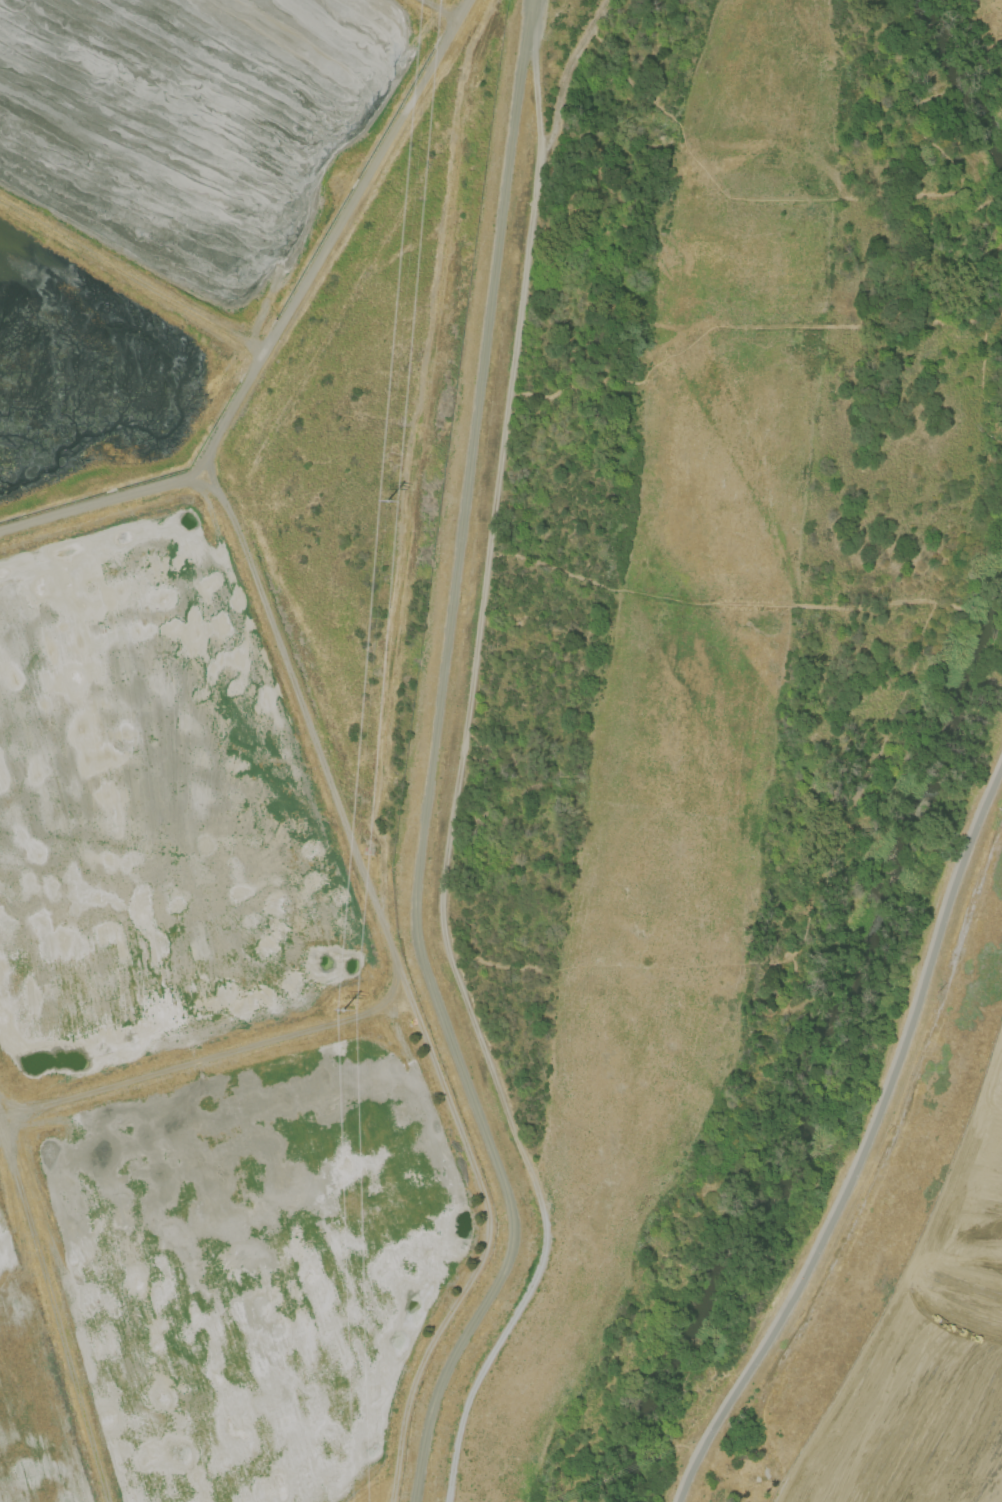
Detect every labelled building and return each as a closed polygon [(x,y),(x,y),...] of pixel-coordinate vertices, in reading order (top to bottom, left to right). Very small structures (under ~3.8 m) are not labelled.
[(372,847),(372,854),(362,853),(362,846),(372,847)]
